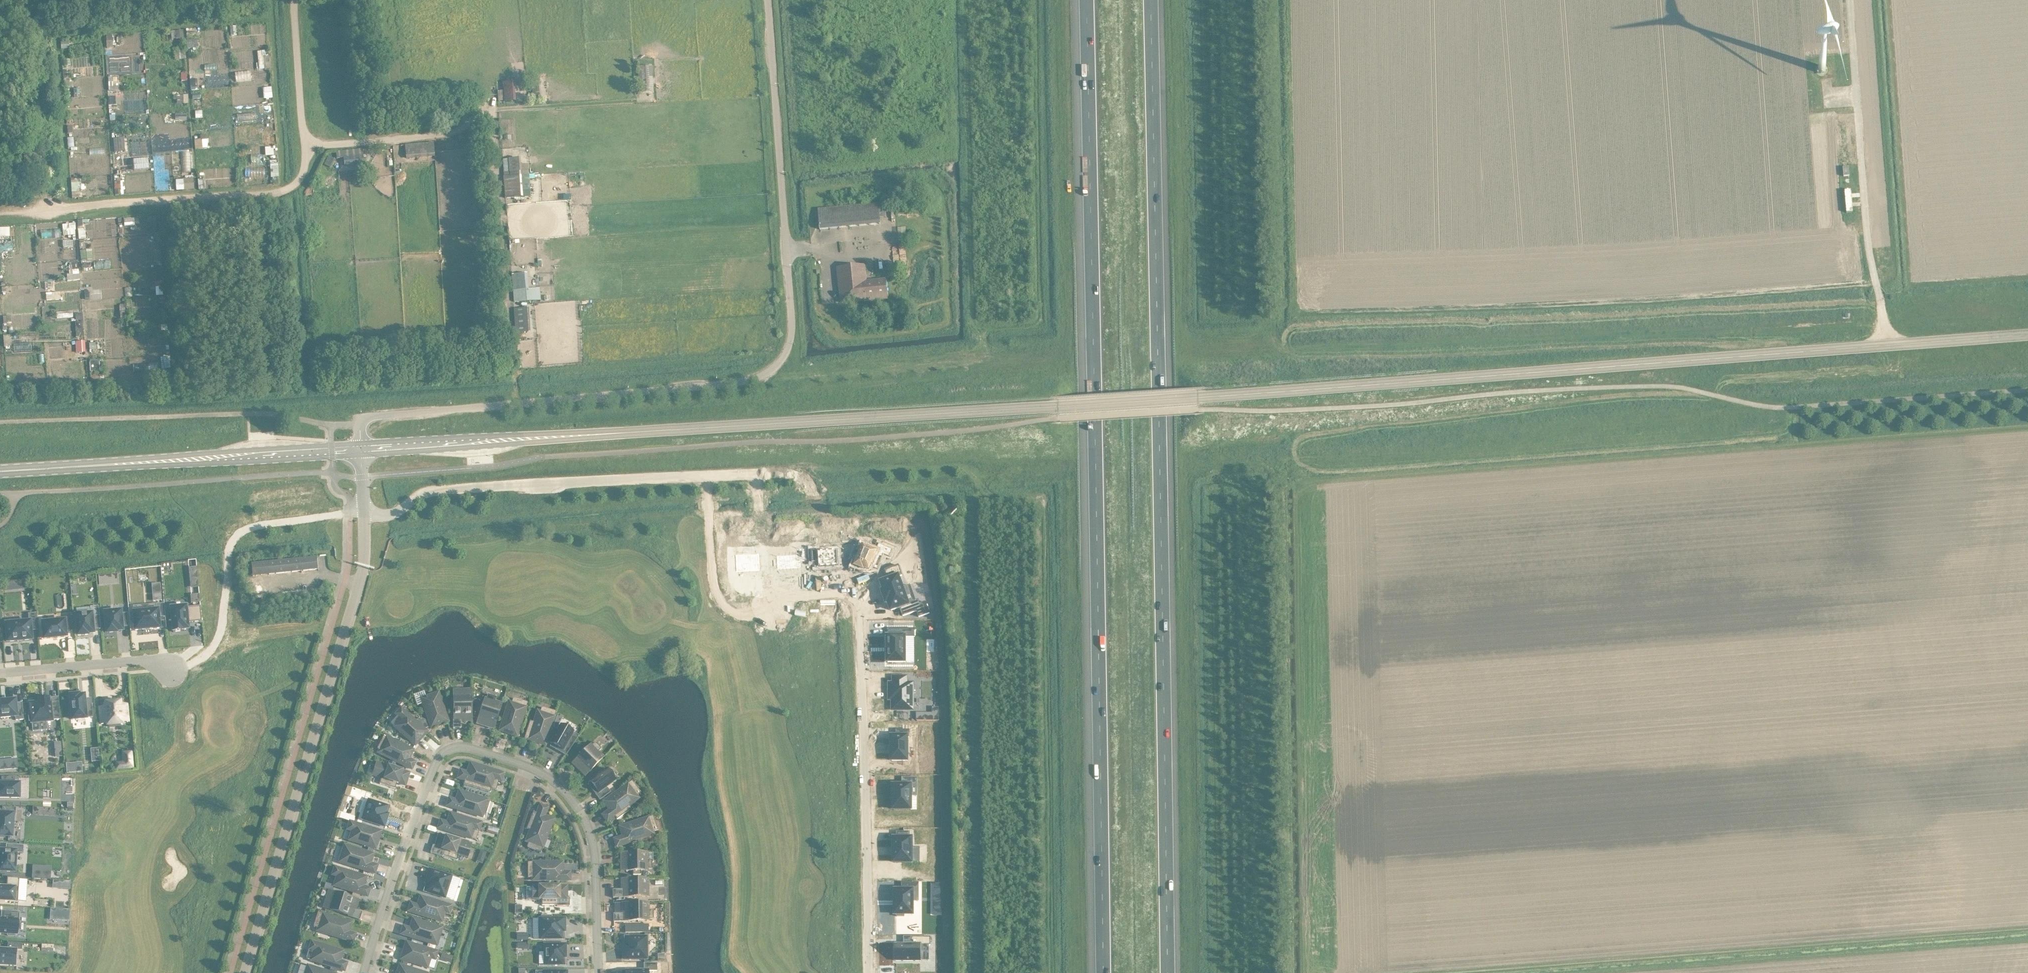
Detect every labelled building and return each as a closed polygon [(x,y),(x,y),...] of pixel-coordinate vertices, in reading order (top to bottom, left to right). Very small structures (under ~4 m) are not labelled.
[(1826,70),(1826,69),(1826,68),(1825,68),(1825,67),(1825,66),(1824,66),(1823,66),(1823,65),(1822,65),(1821,65),(1820,65),(1820,66),(1819,66),(1818,67),(1818,68),(1818,69),(1818,70),(1818,71),(1818,72),(1819,72),(1819,73),(1820,73),(1821,73),(1821,74),(1822,74),(1822,73),(1823,73),(1824,73),(1825,72),(1825,71),(1826,71),(1826,70)] [(650,92),(648,66),(638,67),(640,92),(650,92)] [(531,77),(533,100),(540,99),(538,76),(531,77)] [(503,82),(505,102),(515,101),(513,81),(503,82)] [(417,149),(406,150),(406,157),(434,154),(434,148),(429,148),(428,143),(416,144),(417,149)] [(344,158),(345,164),(363,162),(363,156),(344,158)] [(503,159),(504,176),(520,175),(519,159),(503,159)] [(529,175),(520,175),(504,176),(506,198),(530,197),(529,179),(529,175)] [(1851,190),(1845,191),(1846,213),(1853,212),(1851,190)] [(881,224),(879,204),(818,209),(820,229),(881,224)] [(838,268),(842,302),(888,298),(886,279),(866,281),(864,265),(838,268)] [(520,294),(521,302),(540,300),(540,288),(526,289),(525,273),(512,274),(514,295),(520,294)] [(515,309),(516,334),(523,334),(522,332),(529,331),(527,308),(515,309)] [(857,559),(855,565),(854,566),(855,566),(855,567),(856,567),(856,566),(861,569),(862,570),(862,569),(863,569),(864,568),(869,570),(870,567),(878,570),(884,554),(890,557),(893,549),(879,543),(876,551),(863,545),(860,551),(857,550),(854,558),(857,559)] [(799,554),(776,555),(777,569),(786,568),(791,568),(801,567),(800,560),(807,560),(806,547),(799,548),(799,554)] [(818,549),(811,550),(812,562),(818,562),(818,567),(838,566),(837,550),(818,551),(818,549)] [(759,553),(735,554),(736,572),(760,570),(759,553)] [(268,562),(269,574),(318,569),(316,557),(268,562)] [(882,593),(882,594),(883,594),(885,600),(885,601),(886,601),(886,603),(888,602),(891,610),(900,607),(903,616),(917,611),(919,617),(929,613),(925,602),(920,604),(918,600),(916,601),(908,604),(902,588),(898,577),(902,575),(898,565),(885,570),(889,580),(881,582),(884,591),(882,592),(883,593),(882,593)] [(157,611),(134,613),(136,630),(160,628),(159,617),(165,616),(164,604),(157,605),(157,611)] [(189,629),(188,622),(201,621),(200,606),(187,608),(187,606),(171,608),(173,632),(183,631),(183,630),(189,629)] [(77,615),(76,615),(78,635),(88,634),(88,633),(93,633),(94,633),(93,629),(101,629),(99,616),(92,617),(92,614),(91,614),(90,607),(76,608),(77,615)] [(107,633),(117,632),(117,631),(123,630),(122,627),(129,626),(127,613),(121,614),(121,611),(105,613),(107,633)] [(8,642),(32,640),(31,631),(38,630),(36,613),(29,614),(30,622),(6,624),(8,642)] [(64,621),(43,623),(45,638),(51,638),(66,636),(66,631),(72,631),(71,618),(64,619),(64,621)] [(889,636),(887,636),(887,662),(903,662),(903,637),(914,637),(914,629),(889,629),(889,636)] [(893,709),(913,709),(913,683),(906,683),(906,677),(894,677),(894,683),(890,683),(890,699),(893,699),(893,709)] [(454,716),(453,716),(453,728),(461,728),(461,716),(464,716),(464,721),(472,721),(472,690),(454,690),(454,716)] [(428,709),(425,710),(431,727),(439,725),(439,723),(441,722),(442,724),(448,721),(438,693),(424,698),(428,709)] [(86,718),(86,712),(92,711),(91,699),(85,699),(84,696),(79,696),(79,695),(71,696),(73,720),(86,718)] [(495,702),(496,697),(488,695),(487,699),(485,698),(479,719),(488,722),(487,726),(494,729),(502,704),(495,702)] [(30,711),(28,711),(29,721),(31,721),(32,723),(47,721),(53,721),(53,720),(60,719),(59,701),(50,702),(50,698),(48,698),(41,698),(39,699),(39,701),(30,702),(30,711)] [(510,734),(517,736),(528,703),(513,698),(508,714),(505,713),(500,731),(508,733),(508,732),(511,733),(510,734)] [(0,702),(0,718),(16,716),(16,720),(23,720),(22,703),(16,704),(15,701),(0,702)] [(120,706),(120,702),(112,703),(112,704),(106,705),(106,707),(100,708),(101,724),(108,723),(108,725),(109,725),(109,727),(121,726),(121,724),(122,724),(122,722),(128,722),(127,705),(120,706)] [(537,723),(530,721),(525,739),(536,742),(537,741),(539,742),(539,743),(546,745),(556,712),(542,707),(537,723)] [(391,723),(415,745),(421,739),(415,734),(417,732),(419,734),(424,729),(401,708),(396,714),(398,716),(391,723)] [(574,734),(574,733),(562,726),(551,744),(563,751),(562,753),(566,756),(578,736),(574,734)] [(896,736),(891,736),(892,746),(892,751),(892,761),(907,760),(907,737),(909,737),(909,730),(896,730),(896,736)] [(391,755),(389,758),(412,769),(416,762),(408,758),(409,756),(410,757),(414,750),(407,747),(399,743),(384,735),(378,749),(391,755)] [(598,752),(602,748),(595,742),(592,746),(591,745),(586,750),(584,748),(579,752),(581,754),(576,760),(589,772),(604,757),(598,752)] [(120,762),(116,762),(116,770),(134,768),(132,751),(122,752),(123,760),(120,762)] [(373,775),(382,778),(380,784),(395,789),(397,783),(401,784),(405,772),(377,763),(373,775)] [(473,771),(475,772),(475,775),(461,770),(458,778),(465,780),(464,784),(490,793),(492,789),(496,790),(499,781),(502,781),(504,774),(475,764),(473,771)] [(74,765),(66,765),(67,773),(75,772),(74,765)] [(600,799),(605,796),(611,792),(607,787),(616,780),(607,768),(590,781),(599,792),(596,794),(600,799)] [(19,798),(19,784),(15,784),(15,778),(2,778),(2,784),(0,784),(0,798),(19,798)] [(902,785),(893,785),(893,809),(911,809),(910,786),(917,786),(917,778),(902,778),(902,785)] [(632,809),(628,803),(641,793),(632,781),(604,802),(608,808),(609,807),(611,809),(603,815),(607,822),(615,816),(617,820),(632,809)] [(472,811),(486,815),(491,800),(459,791),(457,798),(459,798),(458,801),(449,798),(447,806),(471,813),(472,811)] [(369,800),(363,819),(384,826),(388,814),(385,813),(388,806),(369,800)] [(544,817),(548,808),(541,805),(537,813),(534,812),(527,829),(533,831),(527,847),(541,852),(554,820),(547,817),(547,818),(544,817)] [(12,836),(13,815),(15,815),(16,808),(3,808),(3,814),(0,814),(0,836),(12,836)] [(438,828),(476,840),(482,823),(455,815),(453,822),(455,822),(455,825),(441,821),(438,828)] [(620,827),(622,834),(623,833),(624,836),(614,839),(617,847),(643,838),(642,835),(658,830),(653,816),(620,827)] [(375,837),(377,830),(350,822),(348,829),(352,831),(349,840),(369,846),(375,848),(376,849),(378,841),(371,839),(372,836),(375,837)] [(897,838),(894,838),(894,862),(912,862),(920,862),(920,848),(912,848),(912,838),(910,838),(910,832),(897,832),(897,838)] [(440,847),(433,845),(431,853),(443,857),(443,856),(457,860),(459,855),(468,858),(472,845),(444,836),(440,847)] [(0,860),(0,871),(15,872),(16,853),(23,853),(23,846),(7,845),(6,851),(1,851),(0,860)] [(340,859),(352,863),(351,866),(375,874),(378,866),(369,863),(370,861),(371,861),(374,854),(373,854),(367,852),(345,845),(340,859)] [(647,860),(647,853),(626,853),(626,871),(633,871),(633,875),(641,875),(641,871),(647,871),(647,869),(652,869),(652,860),(647,860)] [(570,880),(570,872),(562,872),(562,869),(563,869),(563,862),(528,862),(528,878),(545,877),(545,881),(570,880)] [(335,867),(333,875),(337,876),(334,886),(353,892),(351,897),(359,900),(361,894),(368,896),(370,889),(364,887),(356,884),(357,882),(360,882),(362,876),(335,867)] [(430,870),(426,883),(429,884),(426,891),(445,897),(454,900),(461,879),(452,876),(430,870)] [(18,902),(18,900),(26,901),(27,880),(20,880),(20,878),(8,877),(7,887),(0,887),(0,901),(18,902)] [(627,879),(627,890),(613,890),(613,898),(628,898),(628,897),(648,897),(648,879),(627,879)] [(59,880),(59,889),(70,889),(71,881),(59,880)] [(902,890),(895,890),(895,914),(912,914),(912,891),(918,891),(918,883),(902,883),(902,890)] [(557,905),(557,906),(570,906),(570,898),(562,898),(562,886),(532,886),(533,899),(542,899),(542,905),(557,905)] [(324,908),(348,915),(348,916),(360,920),(363,912),(351,909),(352,906),(356,908),(359,900),(351,897),(329,891),(324,908)] [(423,904),(426,905),(425,908),(411,903),(409,911),(442,922),(445,912),(450,914),(452,906),(426,898),(423,904)] [(614,914),(614,922),(628,922),(628,921),(649,921),(649,919),(654,919),(654,910),(649,910),(649,903),(623,903),(623,911),(627,911),(627,914),(614,914)] [(8,934),(8,936),(15,936),(15,934),(18,934),(19,912),(4,911),(3,919),(0,918),(0,933),(8,934)] [(330,932),(329,934),(353,942),(356,934),(347,932),(348,929),(350,930),(352,923),(318,912),(314,927),(330,932)] [(565,918),(540,919),(540,939),(562,938),(562,931),(565,931),(565,918)] [(411,926),(413,926),(412,929),(404,926),(401,934),(425,942),(426,939),(438,942),(442,928),(413,919),(411,926)] [(627,945),(624,945),(624,959),(643,959),(647,959),(647,937),(627,937),(627,945)] [(912,944),(895,944),(895,961),(920,961),(920,945),(930,945),(930,937),(912,937),(912,944)] [(310,949),(314,951),(311,960),(331,967),(338,969),(345,971),(347,963),(333,959),(334,956),(336,957),(339,950),(312,942),(310,949)] [(8,943),(8,949),(0,948),(0,965),(17,966),(18,950),(22,950),(23,943),(8,943)] [(409,950),(411,951),(411,954),(404,951),(401,959),(428,968),(431,958),(435,960),(438,952),(411,943),(409,950)] [(545,952),(539,952),(539,964),(545,964),(563,964),(563,957),(566,957),(566,944),(545,944),(545,952)] [(625,970),(625,972),(648,972),(648,971),(657,971),(657,964),(644,964),(644,970),(625,970)]
